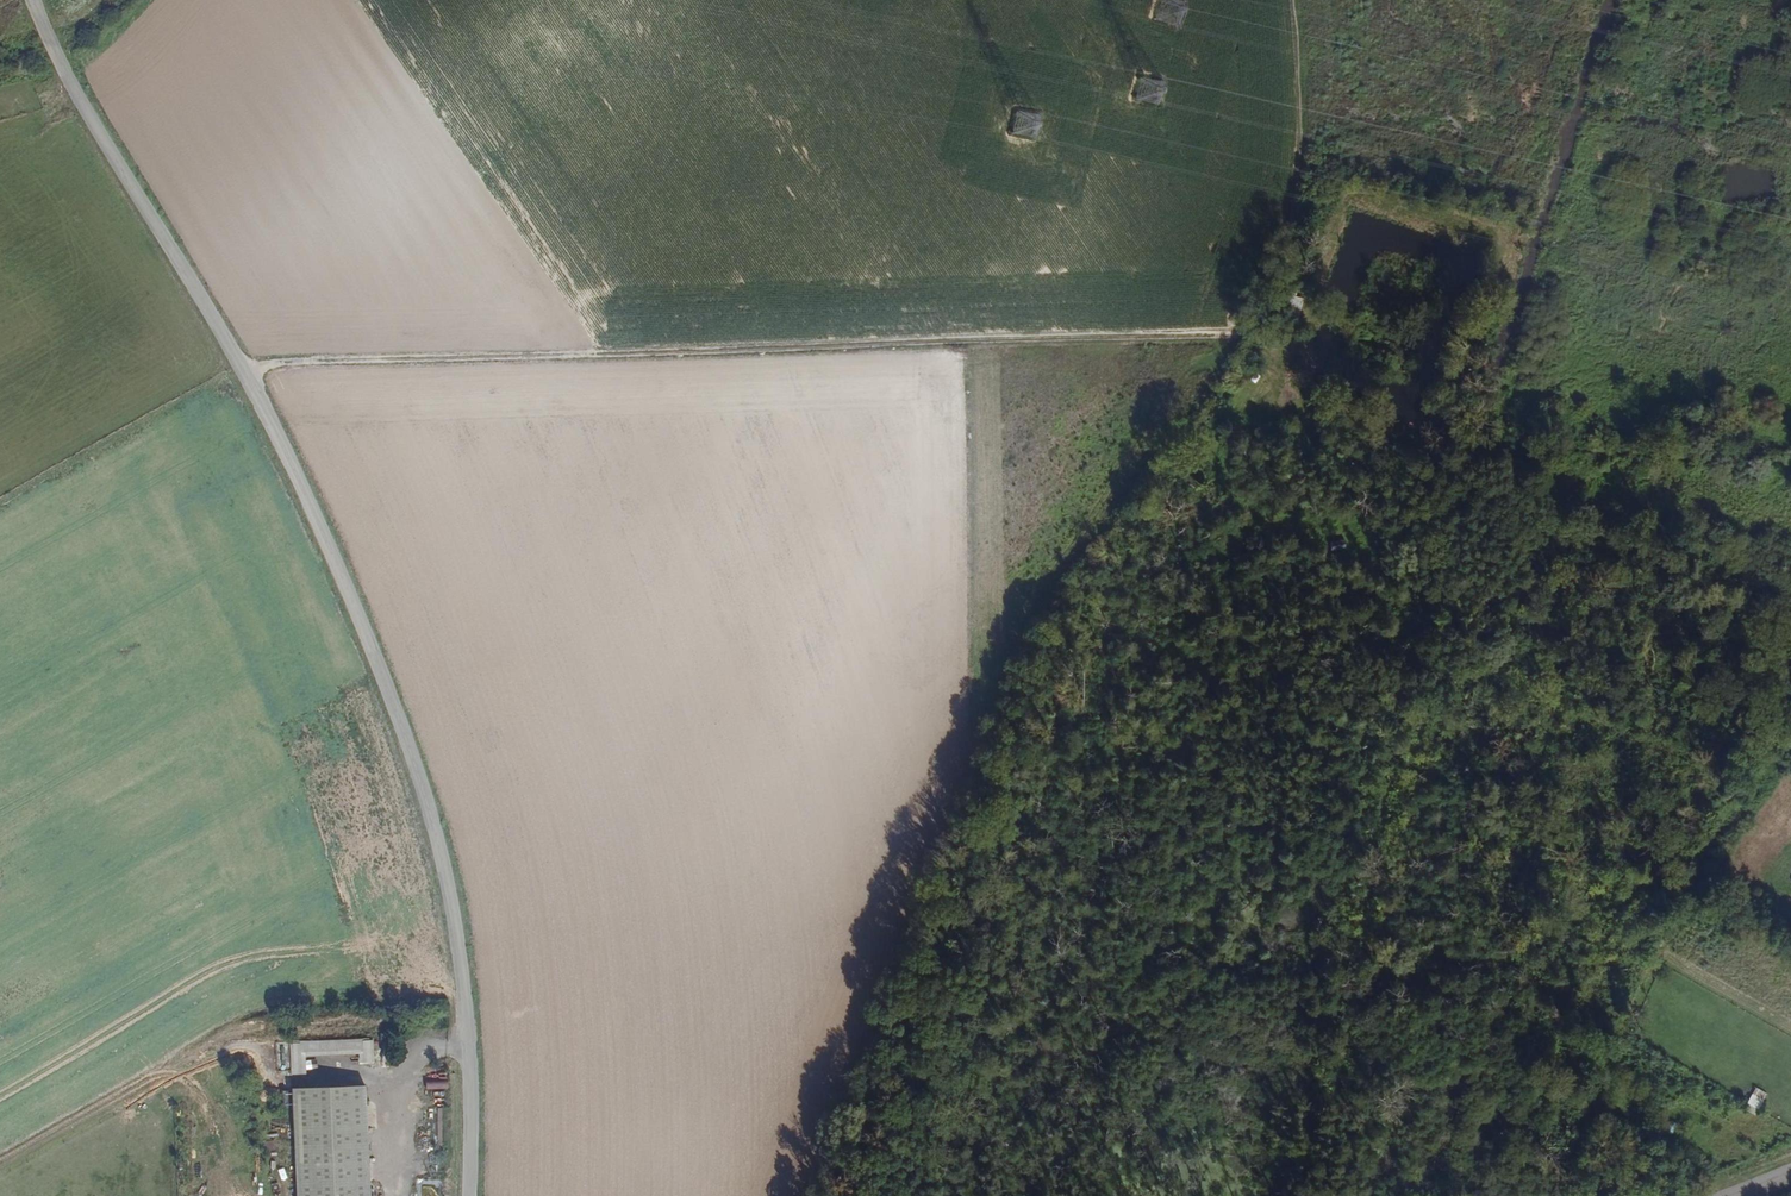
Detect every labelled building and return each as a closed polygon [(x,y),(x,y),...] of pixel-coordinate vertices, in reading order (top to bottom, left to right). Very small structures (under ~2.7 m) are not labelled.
[(372,1063),(371,1041),(289,1043),(289,1075),(305,1075),(305,1056),(355,1055),(355,1064),(372,1063)] [(363,1085),(289,1089),(295,1195),(369,1195),(363,1085)] [(1767,1095),(1756,1089),(1744,1111),(1755,1118),(1767,1095)] [(1539,1167),(1541,1160),(1513,1151),(1511,1159),(1515,1161),(1534,1166),(1539,1167)] [(1533,1171),(1534,1166),(1515,1161),(1513,1165),(1533,1171)] [(437,1190),(420,1181),(416,1189),(430,1195),(434,1195),(437,1190)]
